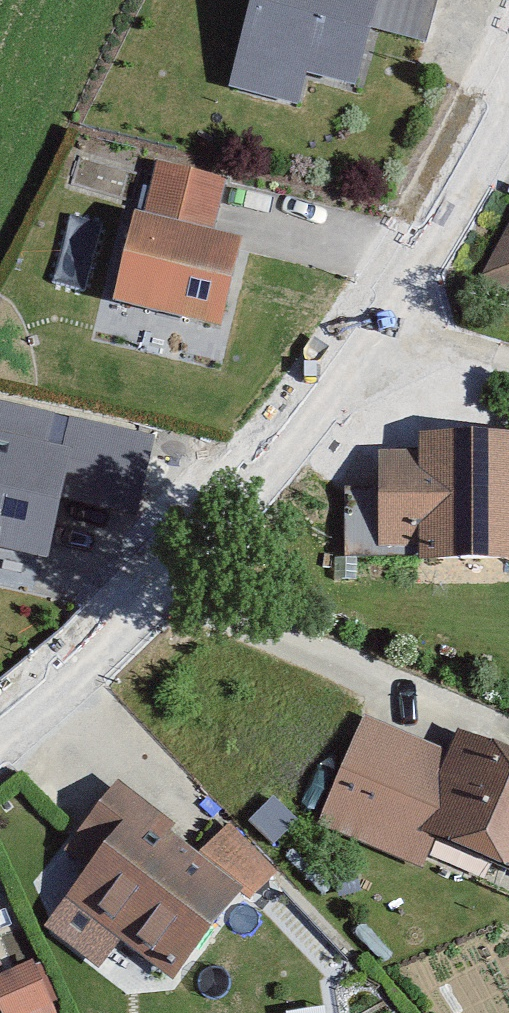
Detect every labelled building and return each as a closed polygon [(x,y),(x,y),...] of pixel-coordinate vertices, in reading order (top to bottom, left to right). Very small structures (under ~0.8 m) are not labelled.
[(211,96),(288,116),(296,87),(330,96),(346,32),(411,48),(423,0),(236,0),(211,96)] [(207,188),(137,173),(124,230),(104,226),(84,316),(192,339),(212,250),(194,246),(207,188)] [(508,285),(508,211),(481,271),(508,285)] [(32,424),(0,417),(0,564),(22,568),(35,506),(111,523),(127,445),(51,429),(44,460),(25,456),(32,424)] [(397,446),(397,459),(359,460),(360,492),(330,493),(332,568),(399,566),(400,578),(508,576),(508,443),(397,446)] [(345,727),(301,837),(395,874),(404,850),(508,891),(508,776),(434,747),(429,760),(345,727)] [(216,898),(92,794),(54,838),(80,860),(16,936),(69,981),(92,954),(137,992),(216,898)] [(251,882),(207,838),(183,862),(228,906),(251,882)] [(0,980),(0,1012),(20,1012),(6,977),(0,980)]
